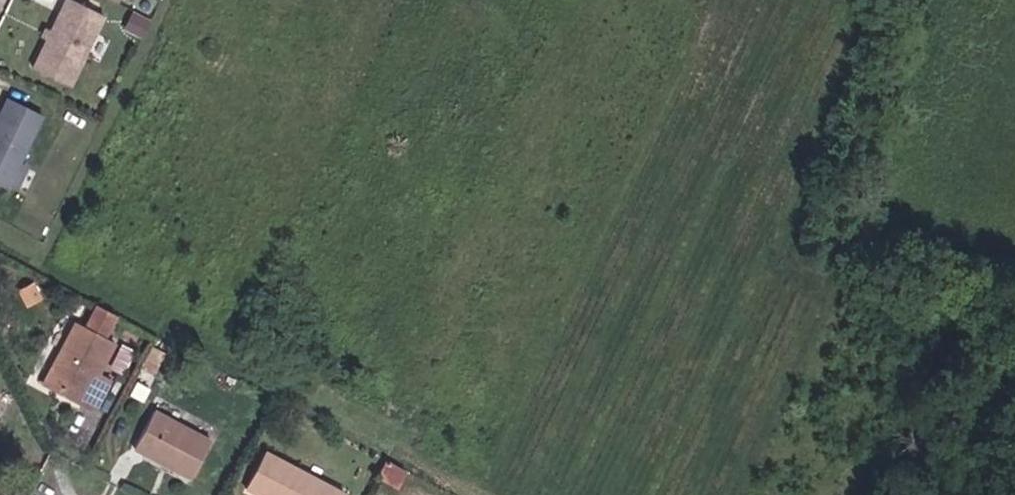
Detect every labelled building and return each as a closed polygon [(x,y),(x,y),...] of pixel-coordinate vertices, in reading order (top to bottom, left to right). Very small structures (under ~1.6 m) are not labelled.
[(114,12),(120,0),(91,0),(114,12)] [(66,96),(101,25),(64,7),(29,78),(66,96)] [(39,127),(3,109),(0,115),(0,200),(2,201),(4,197),(14,176),(39,127)] [(11,200),(21,180),(14,176),(4,197),(11,200)] [(76,338),(66,332),(35,392),(85,419),(100,390),(88,384),(104,352),(94,346),(103,325),(87,317),(76,338)] [(154,416),(139,446),(195,477),(210,447),(154,416)] [(272,445),(252,482),(274,494),(347,494),(350,490),(272,445)]
